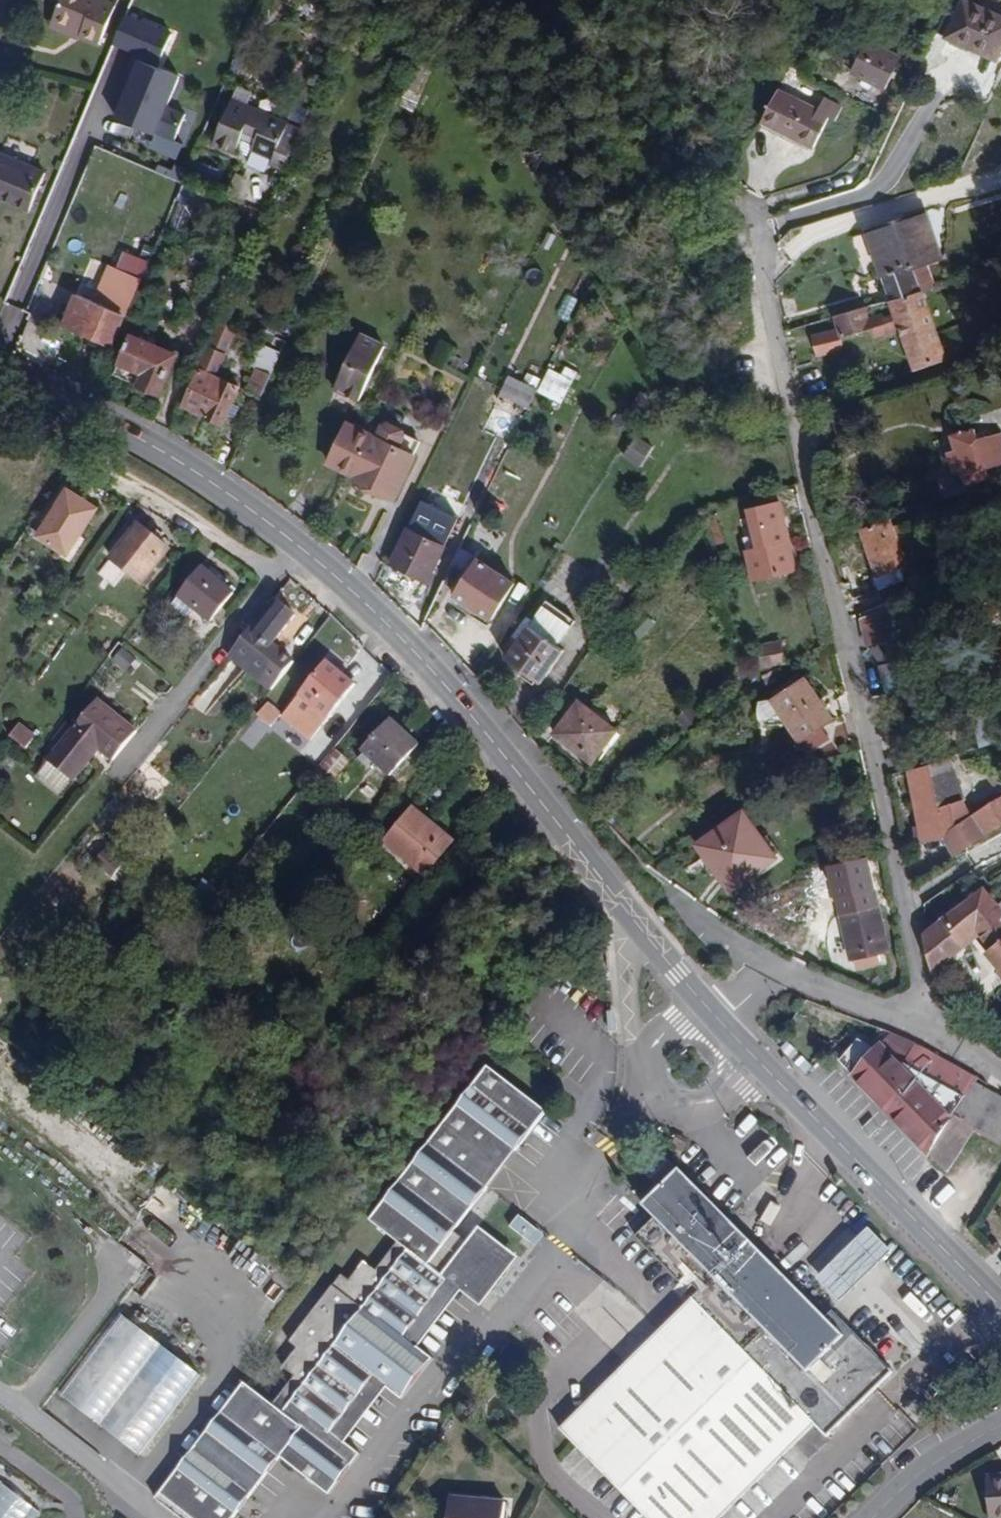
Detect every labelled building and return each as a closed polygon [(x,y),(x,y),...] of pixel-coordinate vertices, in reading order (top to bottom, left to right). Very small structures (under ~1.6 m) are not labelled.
[(53,20),(81,32),(80,35),(100,44),(118,0),(61,0),(53,20)] [(936,32),(996,59),(1000,48),(1000,18),(963,0),(950,0),(936,32)] [(166,107),(181,73),(162,65),(178,29),(127,7),(111,44),(140,57),(114,119),(152,135),(155,127),(175,136),(184,115),(166,107)] [(53,20),(50,26),(78,38),(80,35),(81,32),(53,20)] [(854,29),(841,55),(840,57),(838,61),(850,68),(849,70),(855,74),(861,76),(858,83),(862,85),(868,88),(872,82),(883,87),(899,57),(865,40),(868,35),(867,35),(854,29)] [(431,55),(433,49),(421,43),(419,50),(403,86),(416,91),(431,55)] [(841,108),(823,99),(817,111),(777,92),(762,121),(810,145),(814,147),(829,117),(835,121),(841,108)] [(300,128),(231,98),(212,143),(233,152),(240,137),(253,142),(247,159),(250,167),(259,171),(268,167),(269,163),(283,168),(300,128)] [(760,125),(808,150),(810,145),(762,121),(760,125)] [(30,210),(45,173),(0,153),(0,196),(1,196),(0,198),(30,210)] [(234,173),(226,194),(249,203),(257,182),(234,173)] [(935,288),(926,263),(940,258),(924,212),(867,233),(883,277),(890,300),(919,292),(935,288)] [(123,314),(127,315),(150,262),(119,249),(103,288),(106,288),(100,304),(77,294),(63,326),(110,346),(123,314)] [(945,360),(919,292),(890,300),(864,306),(835,315),(836,316),(839,329),(812,336),(817,355),(819,355),(839,350),(843,344),(841,338),(870,330),(872,334),(877,336),(900,329),(915,370),(945,360)] [(207,372),(201,369),(183,406),(223,424),(227,414),(233,417),(238,405),(233,402),(240,387),(216,376),(236,330),(217,322),(200,363),(209,367),(207,372)] [(264,340),(284,347),(286,340),(267,333),(264,340)] [(385,345),(360,333),(334,389),(359,400),(385,345)] [(155,340),(141,334),(139,338),(130,335),(114,374),(142,386),(141,387),(143,387),(145,391),(151,393),(155,393),(157,394),(157,393),(159,393),(176,354),(153,345),(155,340)] [(272,373),(280,355),(260,348),(252,366),(256,368),(272,373)] [(198,367),(207,372),(209,367),(200,363),(198,367)] [(571,380),(549,368),(537,391),(560,403),(577,372),(565,366),(562,373),(572,378),(571,380)] [(246,391),(261,397),(272,373),(256,368),(246,391)] [(505,382),(533,395),(536,389),(508,375),(505,382)] [(499,394),(527,408),(533,395),(505,382),(499,394)] [(415,456),(414,455),(420,442),(382,424),(376,436),(345,421),(323,464),(373,488),(375,483),(397,493),(415,456)] [(977,439),(975,429),(962,432),(962,430),(960,431),(960,433),(951,435),(955,450),(948,452),(954,472),(955,471),(958,481),(964,479),(965,485),(989,478),(986,469),(1000,465),(1000,432),(977,439)] [(636,436),(622,457),(639,468),(652,446),(636,436)] [(397,493),(375,483),(373,488),(394,498),(397,493)] [(59,549),(68,555),(80,536),(98,507),(68,488),(37,536),(59,549)] [(796,569),(784,519),(780,502),(749,509),(754,532),(744,534),(754,579),(796,569)] [(907,580),(902,565),(906,564),(899,545),(907,542),(900,523),(895,525),(889,519),(876,524),(862,530),(877,575),(873,576),(878,590),(907,580)] [(141,583),(174,544),(158,532),(154,536),(139,525),(112,559),(141,583)] [(392,563),(428,581),(445,546),(408,529),(392,563)] [(68,555),(59,549),(57,553),(70,562),(84,539),(80,536),(68,555)] [(450,602),(491,622),(510,582),(456,557),(449,573),(455,575),(447,591),(453,594),(450,602)] [(174,604),(187,615),(194,607),(210,621),(234,592),(225,585),(229,580),(211,566),(207,571),(203,568),(180,596),(174,604)] [(275,598),(235,647),(266,673),(282,652),(272,644),(295,615),(275,598)] [(916,600),(861,617),(863,631),(921,615),(920,612),(926,610),(916,600)] [(575,621),(547,601),(542,607),(529,625),(558,646),(575,621)] [(537,603),(506,647),(511,651),(529,625),(542,607),(537,603)] [(524,670),(537,679),(541,682),(564,650),(558,646),(529,625),(511,651),(506,658),(524,670)] [(880,631),(864,634),(867,646),(874,644),(892,639),(890,630),(880,633),(880,631)] [(748,645),(751,664),(775,660),(772,641),(748,645)] [(991,644),(997,679),(1000,678),(1000,642),(991,644)] [(118,647),(110,663),(128,672),(136,656),(118,647)] [(266,673),(235,647),(229,655),(260,680),(266,673)] [(331,658),(328,662),(327,662),(301,694),(328,716),(354,684),(341,673),(344,669),(331,658)] [(887,692),(888,693),(901,691),(903,703),(923,702),(924,711),(940,709),(935,688),(921,692),(917,674),(921,673),(919,664),(913,665),(912,661),(880,666),(887,692)] [(533,684),(537,679),(524,670),(521,675),(533,684)] [(772,699),(800,741),(805,738),(822,727),(833,719),(805,677),(772,699)] [(296,697),(281,717),(311,739),(326,719),(296,697)] [(98,749),(112,760),(136,731),(97,699),(74,728),(67,722),(56,735),(59,737),(55,742),(60,745),(48,760),(72,781),(98,749)] [(579,701),(555,733),(593,762),(594,760),(605,745),(617,730),(579,701)] [(281,714),(268,703),(257,716),(270,726),(281,714)] [(682,727),(701,721),(696,705),(677,712),(682,727)] [(975,728),(1000,720),(1000,717),(998,712),(972,720),(975,728)] [(372,738),(373,740),(364,751),(390,775),(418,744),(406,733),(409,729),(396,717),(393,721),(391,720),(375,738),(374,736),(372,738)] [(975,728),(979,742),(1000,735),(1000,720),(975,728)] [(17,722),(7,737),(25,749),(35,733),(17,722)] [(830,739),(822,727),(805,738),(812,750),(830,739)] [(609,748),(605,745),(594,760),(598,762),(609,748)] [(321,766),(336,778),(350,761),(335,749),(321,766)] [(946,842),(950,858),(994,829),(985,806),(942,822),(942,819),(940,808),(937,796),(931,763),(909,770),(917,814),(919,827),(921,838),(922,841),(945,837),(951,835),(951,839),(946,842)] [(453,842),(411,807),(384,840),(426,875),(453,842)] [(744,812),(699,844),(731,888),(775,857),(744,812)] [(878,952),(888,950),(886,939),(868,856),(830,864),(831,864),(841,914),(851,959),(854,958),(855,966),(880,960),(878,952)] [(926,931),(923,934),(933,973),(982,934),(992,948),(987,952),(1000,969),(1000,902),(999,903),(985,885),(983,887),(959,905),(927,931),(926,931)] [(611,1031),(618,1030),(616,1012),(609,1013),(611,1031)] [(903,1037),(898,1035),(891,1032),(882,1044),(889,1048),(894,1049),(903,1037)] [(840,1061),(854,1075),(853,1076),(947,1172),(977,1127),(1000,1140),(1000,1099),(925,1052),(917,1067),(900,1059),(878,1049),(882,1044),(881,1044),(877,1048),(859,1040),(840,1061)] [(243,1383),(155,1498),(181,1517),(233,1517),(280,1457),(329,1495),(360,1454),(345,1442),(332,1431),(373,1377),(386,1388),(402,1399),(433,1359),(418,1347),(405,1337),(449,1280),(461,1291),(463,1291),(472,1279),(475,1282),(481,1285),(485,1283),(510,1267),(489,1234),(473,1245),(454,1231),(502,1168),(495,1162),(508,1145),(515,1151),(516,1151),(531,1131),(546,1111),(488,1066),(369,1220),(397,1242),(375,1271),(363,1261),(348,1281),(340,1275),(289,1342),(297,1348),(282,1367),(294,1376),(272,1404),(243,1383)] [(682,1148),(686,1140),(678,1135),(674,1143),(682,1148)] [(851,1329),(844,1336),(680,1169),(643,1205),(655,1217),(636,1237),(681,1282),(673,1289),(681,1297),(693,1285),(700,1291),(560,1429),(648,1517),(720,1517),(788,1450),(814,1425),(826,1437),(893,1372),(851,1329)] [(516,1215),(507,1228),(534,1245),(542,1233),(516,1215)] [(479,1227),(473,1245),(489,1234),(479,1227)] [(817,1278),(840,1302),(892,1252),(869,1228),(842,1254),(817,1278)] [(518,1257),(489,1234),(510,1267),(518,1257)] [(463,1291),(481,1306),(510,1267),(485,1283),(481,1285),(475,1282),(472,1279),(463,1291)] [(405,1337),(418,1347),(461,1291),(449,1280),(405,1337)] [(139,1455),(200,1375),(123,1316),(62,1396),(139,1455)] [(373,1377),(332,1431),(345,1442),(386,1388),(373,1377)] [(990,1517),(1000,1517),(1000,1480),(988,1481),(990,1517)] [(0,1481),(0,1517),(36,1517),(41,1512),(0,1481)] [(448,1517),(503,1517),(505,1503),(450,1497),(448,1517)]
